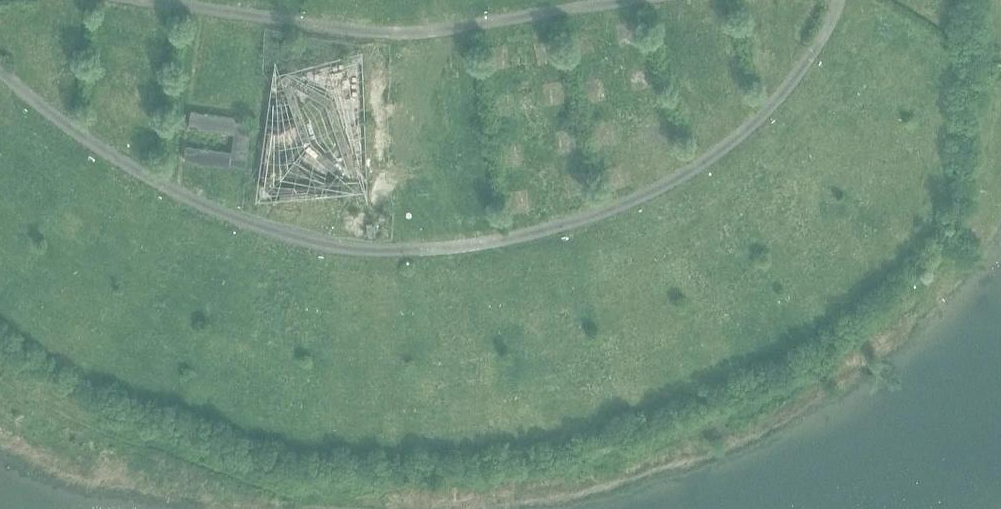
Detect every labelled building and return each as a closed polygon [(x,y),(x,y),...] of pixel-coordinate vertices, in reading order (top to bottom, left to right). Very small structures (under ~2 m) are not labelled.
[(287,63),(269,192),(270,192),(270,189),(275,190),(275,192),(276,191),(281,196),(280,197),(281,197),(282,197),(283,204),(280,204),(280,205),(294,204),(293,200),(327,198),(327,201),(355,199),(355,190),(372,188),(380,211),(381,211),(376,69),(375,69),(375,72),(370,72),(370,70),(369,71),(363,67),(364,66),(363,65),(362,66),(360,60),(362,60),(362,58),(350,62),(350,65),(313,75),(312,72),(311,72),(313,80),(295,85),(287,63)] [(188,126),(227,129),(228,117),(188,114),(188,126)] [(558,122),(560,141),(572,139),(570,121),(558,122)] [(186,135),(187,150),(232,150),(232,135),(186,135)] [(620,158),(604,160),(606,175),(621,173),(620,158)] [(296,202),(295,210),(315,213),(316,204),(296,202)] [(665,335),(683,330),(681,321),(662,326),(665,335)] [(311,367),(320,367),(321,347),(312,347),(311,367)] [(600,374),(591,376),(595,393),(604,390),(600,374)]
